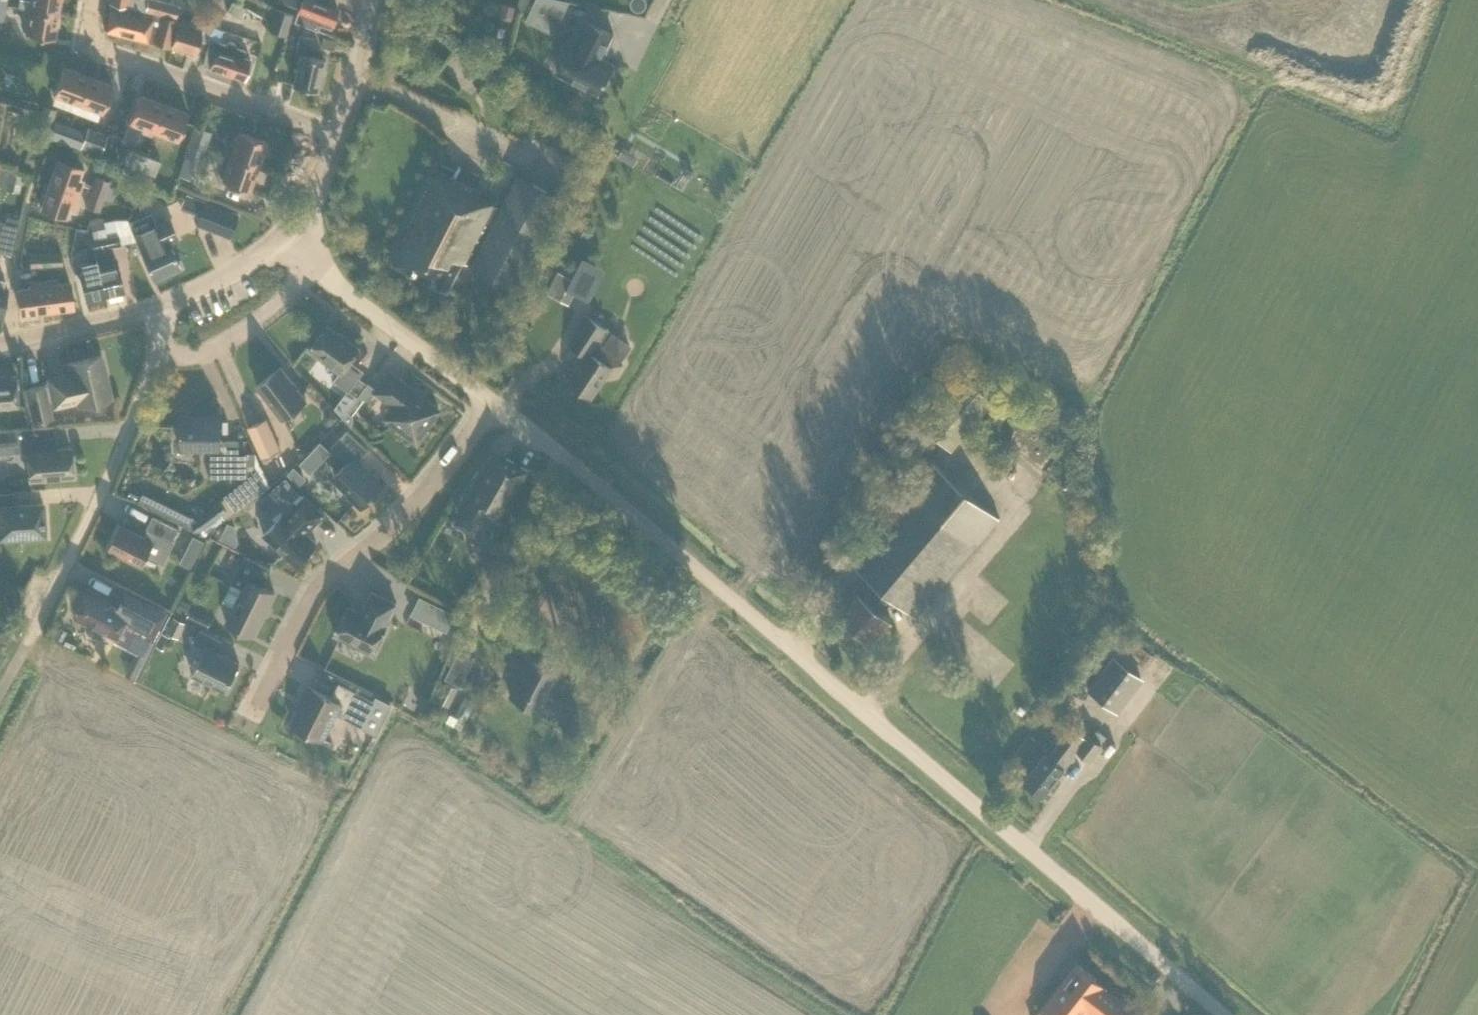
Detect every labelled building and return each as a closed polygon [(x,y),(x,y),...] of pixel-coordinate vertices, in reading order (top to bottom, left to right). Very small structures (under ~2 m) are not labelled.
[(58,13),(60,0),(18,0),(17,7),(28,8),(58,13)] [(112,2),(129,7),(175,18),(178,6),(156,0),(109,0),(109,2),(112,2)] [(239,18),(245,8),(232,0),(226,10),(239,18)] [(337,8),(315,0),(277,0),(298,8),(294,21),(318,30),(319,24),(330,28),(337,8)] [(566,0),(535,0),(531,7),(560,21),(570,1),(566,0)] [(129,8),(129,7),(112,2),(105,30),(147,41),(147,40),(169,46),(177,20),(129,8)] [(499,2),(495,13),(501,15),(500,18),(511,21),(512,18),(513,18),(516,6),(499,2)] [(53,38),(58,13),(28,8),(24,33),(53,38)] [(284,35),(291,13),(276,9),(269,30),(284,35)] [(206,41),(210,26),(204,25),(178,18),(170,46),(196,54),(199,40),(206,41)] [(574,45),(571,44),(557,73),(598,93),(612,64),(601,59),(613,33),(586,20),(574,45)] [(316,89),(323,59),(309,55),(313,38),(299,35),(295,53),(299,54),(292,84),(316,89)] [(235,48),(234,43),(229,42),(225,45),(210,40),(207,49),(202,65),(209,67),(209,68),(243,79),(249,59),(243,58),(245,50),(235,48)] [(77,104),(88,76),(63,67),(53,95),(77,104)] [(88,76),(77,104),(102,113),(112,85),(88,76)] [(153,131),(163,104),(139,95),(128,123),(153,131)] [(163,104),(153,131),(177,140),(187,113),(163,104)] [(37,129),(48,133),(56,110),(45,107),(37,129)] [(64,141),(69,126),(53,121),(48,136),(64,141)] [(83,132),(69,126),(64,141),(78,147),(83,132)] [(189,141),(204,147),(210,131),(194,126),(189,141)] [(99,153),(106,134),(87,127),(80,146),(99,153)] [(230,156),(257,166),(266,142),(238,131),(230,156)] [(199,161),(204,147),(189,141),(184,156),(199,161)] [(139,170),(144,155),(129,149),(124,164),(139,170)] [(144,155),(139,170),(154,175),(159,160),(144,155)] [(249,190),(257,166),(230,156),(221,180),(249,190)] [(49,182),(78,192),(82,180),(78,178),(81,168),(57,160),(49,182)] [(480,240),(482,240),(470,265),(519,290),(567,196),(516,170),(499,205),(480,195),(481,192),(435,170),(400,238),(404,241),(393,262),(447,291),(463,262),(468,263),(480,240)] [(6,183),(20,187),(22,175),(9,172),(6,183)] [(94,176),(89,191),(104,196),(109,181),(94,176)] [(73,208),(78,192),(49,182),(40,208),(65,216),(68,206),(73,208)] [(98,211),(104,196),(89,191),(83,206),(98,211)] [(229,237),(238,214),(204,201),(195,224),(229,237)] [(167,216),(132,232),(153,279),(179,268),(167,241),(176,237),(167,216)] [(101,217),(89,220),(91,229),(96,234),(96,237),(102,236),(104,235),(102,222),(101,217)] [(12,254),(18,225),(0,221),(0,251),(12,254)] [(93,251),(104,296),(123,291),(114,255),(112,246),(121,244),(118,232),(104,235),(102,236),(105,248),(93,251)] [(93,238),(86,240),(88,246),(84,247),(87,261),(77,264),(86,300),(104,296),(93,251),(105,248),(102,236),(96,237),(93,238)] [(45,252),(46,267),(61,266),(60,251),(45,252)] [(30,268),(46,267),(45,252),(29,253),(30,268)] [(568,304),(581,281),(558,269),(546,292),(568,304)] [(42,280),(46,310),(72,307),(69,281),(57,283),(57,278),(42,280)] [(20,314),(46,310),(42,280),(27,282),(28,287),(17,288),(20,314)] [(591,396),(611,366),(610,365),(624,363),(623,359),(632,346),(586,315),(568,343),(587,355),(569,381),(591,396)] [(358,377),(363,371),(349,361),(359,348),(328,325),(310,350),(340,372),(335,380),(349,390),(358,377)] [(78,404),(110,397),(100,355),(69,362),(71,374),(48,379),(54,405),(77,400),(78,404)] [(282,419),(306,400),(281,367),(256,385),(282,419)] [(417,443),(427,430),(425,428),(439,409),(409,387),(411,385),(390,370),(377,389),(375,391),(394,406),(386,417),(405,431),(404,433),(417,443)] [(18,406),(15,375),(0,376),(0,407),(18,406)] [(357,396),(367,383),(358,377),(349,390),(357,396)] [(377,389),(368,382),(367,383),(357,396),(343,416),(351,424),(354,420),(353,416),(352,415),(365,398),(370,398),(375,391),(377,389)] [(33,420),(52,416),(44,385),(25,389),(33,420)] [(329,427),(339,417),(330,406),(325,410),(325,423),(329,427)] [(222,440),(222,413),(206,413),(206,416),(180,416),(180,449),(210,449),(210,477),(238,477),(252,477),(224,497),(236,512),(269,487),(259,470),(255,472),(255,452),(238,452),(238,440),(222,440)] [(262,458),(281,449),(266,417),(247,426),(262,458)] [(56,448),(54,425),(0,429),(0,454),(27,452),(29,480),(72,477),(70,447),(56,448)] [(360,508),(384,484),(358,460),(368,449),(347,429),(330,447),(346,462),(331,478),(349,495),(347,496),(360,508)] [(312,450),(322,460),(331,451),(320,441),(312,450)] [(476,533),(486,515),(498,522),(528,470),(496,452),(456,521),(476,533)] [(916,616),(1000,517),(933,460),(849,559),(876,582),(864,596),(859,592),(840,614),(870,640),(882,626),(884,628),(892,619),(883,611),(895,597),(916,616)] [(285,480),(263,498),(276,514),(281,510),(284,512),(277,520),(263,534),(295,565),(316,543),(306,533),(323,514),(304,496),(297,504),(293,500),(298,496),(285,480)] [(13,492),(0,492),(0,538),(45,536),(43,503),(14,505),(13,492)] [(204,529),(222,516),(214,505),(196,519),(204,529)] [(173,539),(178,528),(153,515),(147,528),(148,529),(144,537),(121,526),(109,549),(141,565),(147,555),(164,564),(176,541),(173,539)] [(238,540),(236,525),(228,521),(220,537),(236,545),(238,540)] [(194,536),(186,552),(197,558),(205,542),(194,536)] [(253,636),(274,592),(262,586),(271,568),(244,555),(231,582),(242,588),(226,622),(253,636)] [(89,588),(75,617),(94,626),(92,629),(94,633),(101,637),(105,636),(107,633),(118,638),(115,643),(137,654),(126,675),(137,680),(156,642),(152,641),(167,612),(145,601),(123,590),(117,602),(89,588)] [(361,613),(348,607),(334,634),(372,653),(386,626),(385,626),(396,604),(371,592),(361,613)] [(428,622),(437,604),(420,596),(411,613),(428,622)] [(185,614),(191,602),(182,598),(176,610),(185,614)] [(179,637),(187,622),(174,616),(167,631),(179,637)] [(226,691),(240,664),(216,652),(222,640),(200,630),(194,642),(205,647),(192,674),(226,691)] [(460,685),(475,655),(460,648),(445,678),(460,685)] [(1118,713),(1145,678),(1113,654),(1087,689),(1118,713)] [(538,710),(557,673),(530,659),(519,681),(517,680),(510,695),(538,710)] [(450,704),(458,687),(445,681),(436,698),(450,704)] [(374,700),(338,682),(331,698),(308,686),(302,700),(304,701),(292,725),(321,739),(335,712),(375,733),(390,704),(376,697),(374,700)] [(1085,738),(1070,726),(1053,748),(1047,755),(1044,752),(1022,780),(1041,796),(1064,769),(1063,768),(1069,761),(1077,752),(1088,760),(1100,745),(1087,735),(1085,738)] [(1107,987),(1108,986),(1076,962),(1038,1010),(1045,1014),(1086,1014),(1088,1012),(1093,1014),(1143,1014),(1107,987)]
